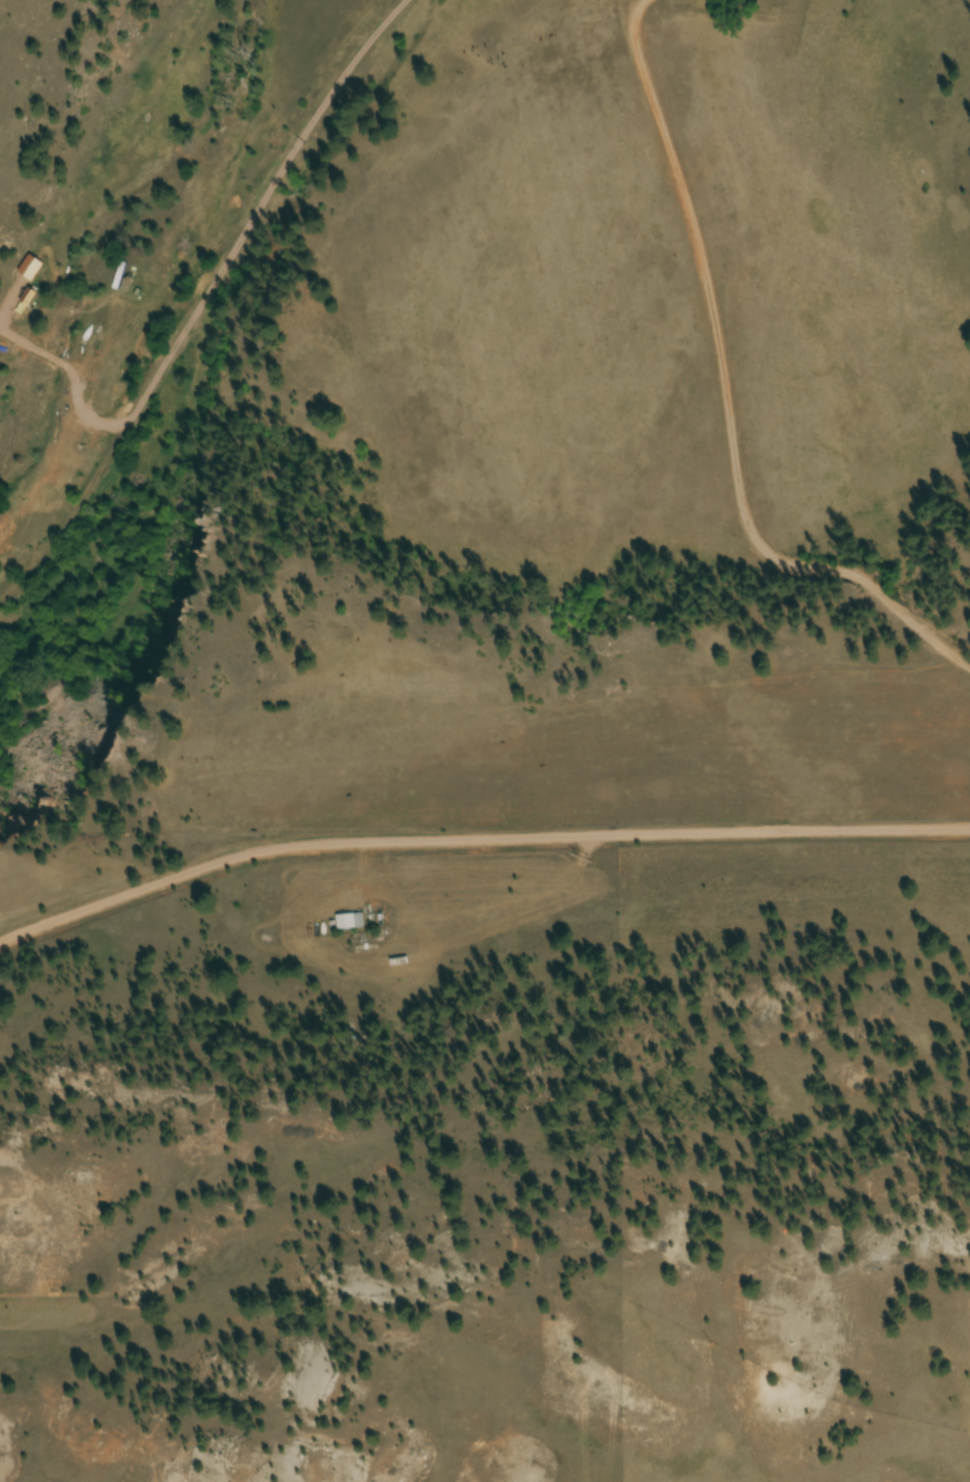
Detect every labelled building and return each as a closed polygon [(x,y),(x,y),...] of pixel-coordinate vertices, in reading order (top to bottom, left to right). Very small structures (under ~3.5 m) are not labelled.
[(366,930),(363,915),(337,919),(339,935),(366,930)]
